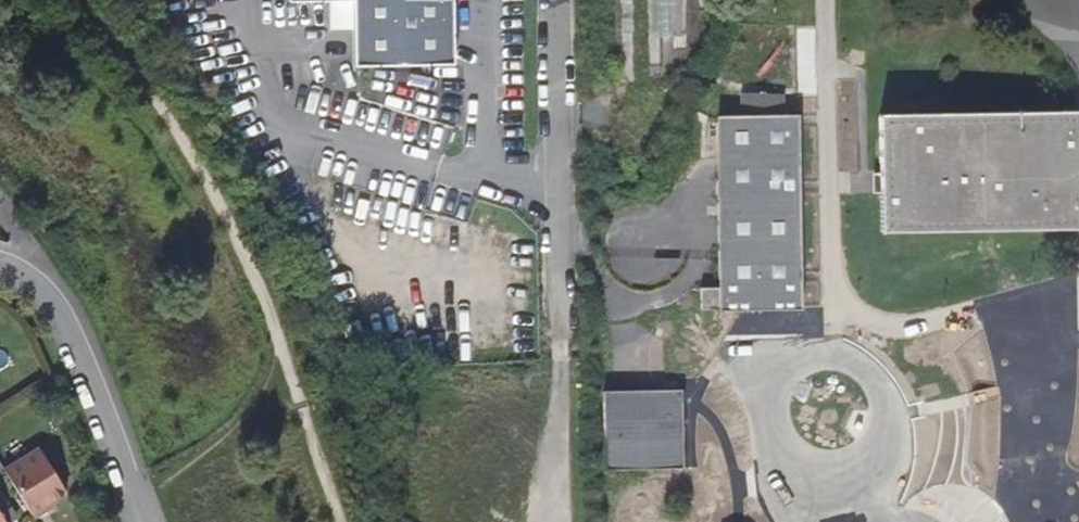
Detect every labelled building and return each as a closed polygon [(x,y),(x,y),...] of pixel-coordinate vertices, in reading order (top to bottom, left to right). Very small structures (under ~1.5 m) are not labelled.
[(458,0),(293,0),(294,4),(360,2),(361,67),(459,65),(458,0)] [(885,116),(887,234),(1078,231),(1078,113),(885,116)] [(807,311),(804,118),(723,118),(725,289),(707,290),(707,312),(807,311)] [(689,471),(688,392),(610,393),(611,472),(689,471)] [(39,450),(4,471),(33,520),(47,511),(45,506),(65,494),(39,450)]
